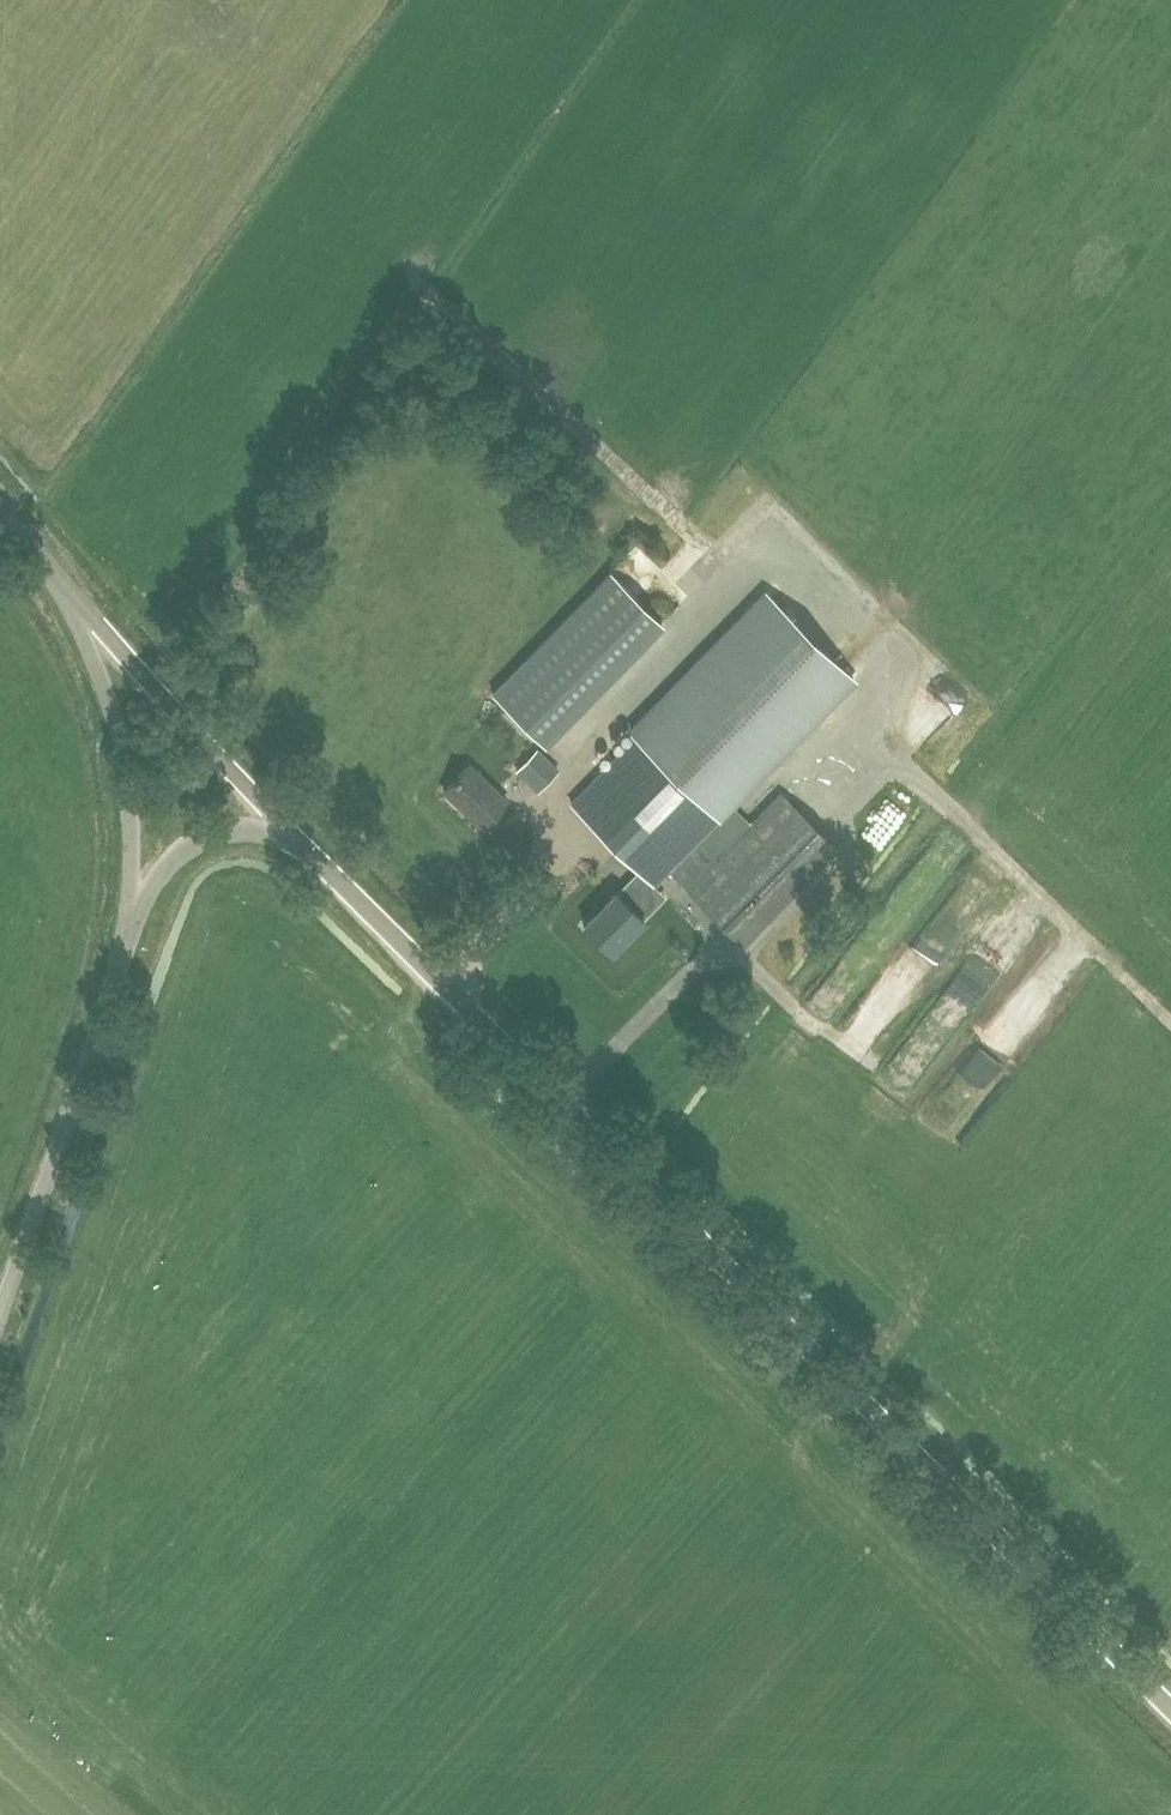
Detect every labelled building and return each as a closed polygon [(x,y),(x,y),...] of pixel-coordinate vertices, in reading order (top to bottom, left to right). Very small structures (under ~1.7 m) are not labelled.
[(610,571),(492,691),(543,741),(661,621),(610,571)] [(747,789),(851,685),(857,680),(764,591),(631,729),(638,736),(572,804),(640,870),(617,893),(616,892),(584,925),(611,952),(643,919),(632,907),(669,870),(688,888),(687,889),(742,943),(836,848),(780,793),(726,848),(707,830),(747,789)] [(538,791),(557,770),(537,750),(517,771),(538,791)] [(482,827),(507,801),(469,764),(444,790),(482,827)] [(892,988),(882,1003),(902,1017),(912,1002),(892,988)]
